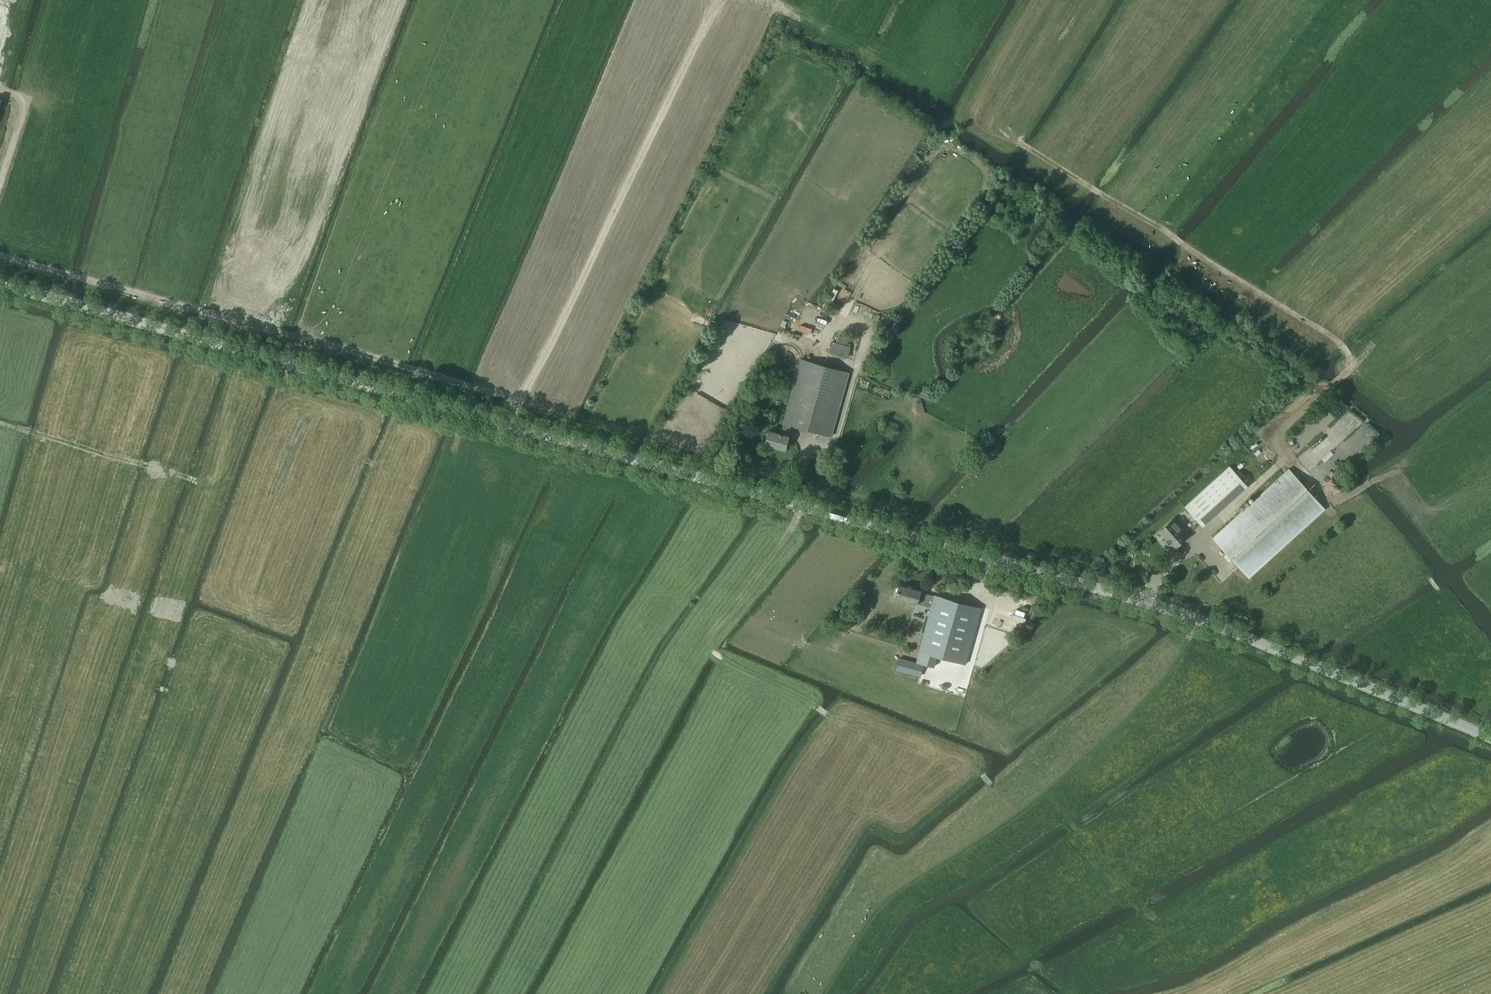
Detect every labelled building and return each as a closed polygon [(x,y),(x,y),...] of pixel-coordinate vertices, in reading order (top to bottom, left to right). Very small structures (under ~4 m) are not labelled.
[(831,342),(828,353),(846,358),(849,347),(831,342)] [(765,444),(784,450),(788,436),(787,436),(791,425),(831,436),(849,373),(801,359),(783,423),(784,423),(781,434),(769,431),(765,444)] [(1184,507),(1200,524),(1245,484),(1229,466),(1184,507)] [(1212,538),(1248,578),(1325,509),(1289,469),(1212,538)] [(1173,518),(1159,531),(1169,542),(1167,544),(1172,550),(1187,536),(1173,521),(1175,520),(1173,518)] [(916,603),(931,608),(918,651),(965,664),(981,608),(934,595),(934,596),(920,592),(920,591),(899,585),(895,598),(916,604),(916,603)] [(923,664),(899,658),(896,670),(920,677),(923,664)]
